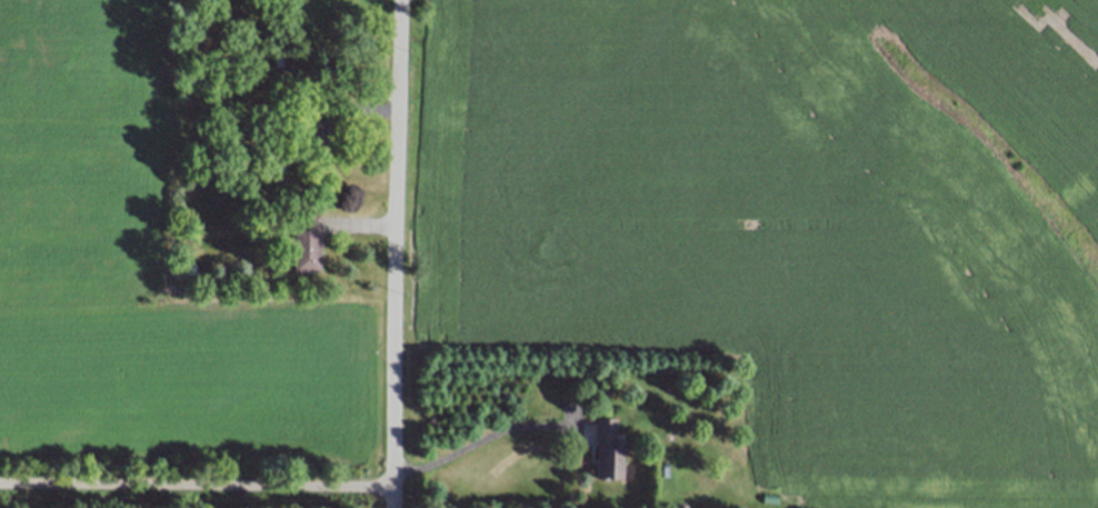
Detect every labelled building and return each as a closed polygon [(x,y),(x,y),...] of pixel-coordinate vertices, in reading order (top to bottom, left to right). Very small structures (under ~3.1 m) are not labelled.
[(320,212),(320,271),(295,271),(295,253),(285,253),(285,238),(295,238),(295,212),(320,212)] [(196,275),(180,275),(180,263),(196,262),(196,275)] [(617,418),(616,447),(622,447),(622,479),(595,479),(596,418),(617,418)]
